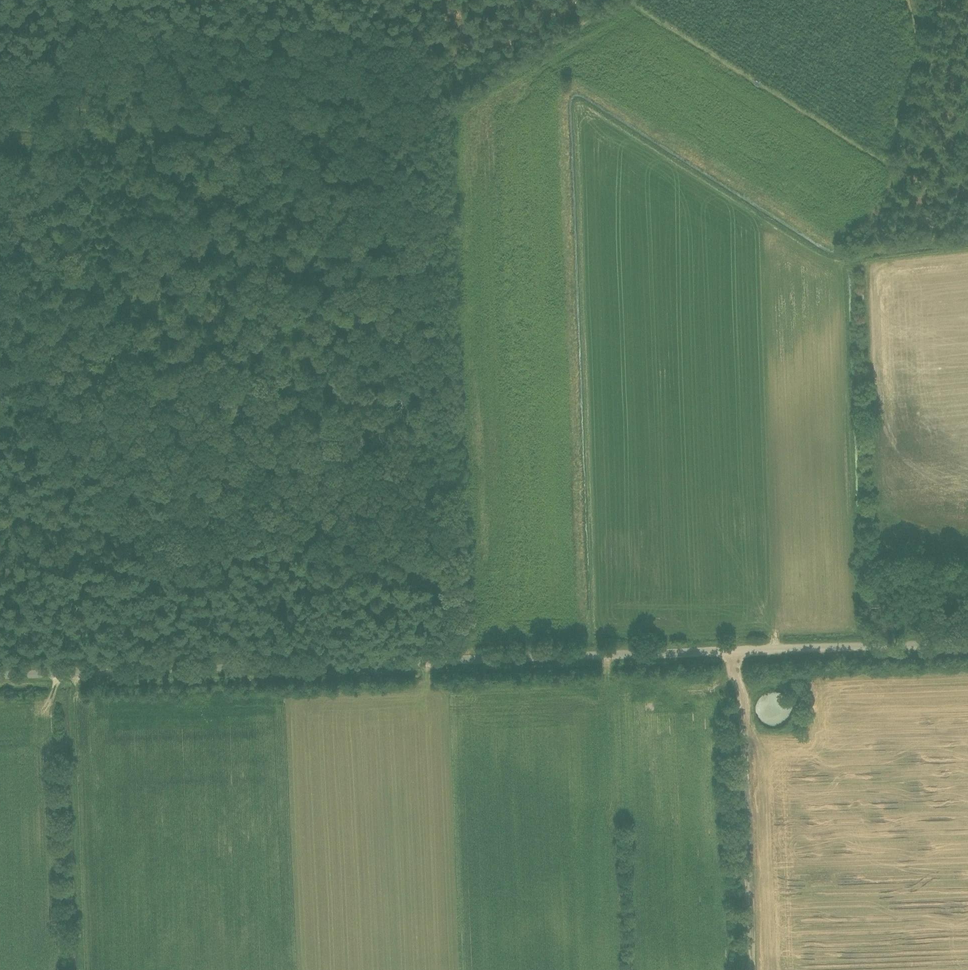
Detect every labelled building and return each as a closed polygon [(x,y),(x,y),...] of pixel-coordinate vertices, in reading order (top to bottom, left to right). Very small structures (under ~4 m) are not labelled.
[(792,716),(792,713),(791,709),(790,706),(788,703),(786,700),(783,698),(780,696),(777,695),(773,695),(769,696),(766,697),(763,698),(760,701),(758,704),(756,707),(756,710),(755,714),(756,717),(757,721),(759,724),(761,727),(764,729),(767,730),(771,731),(774,732),(778,731),(781,730),(784,728),(787,726),(789,723),(791,720),(792,716)]
